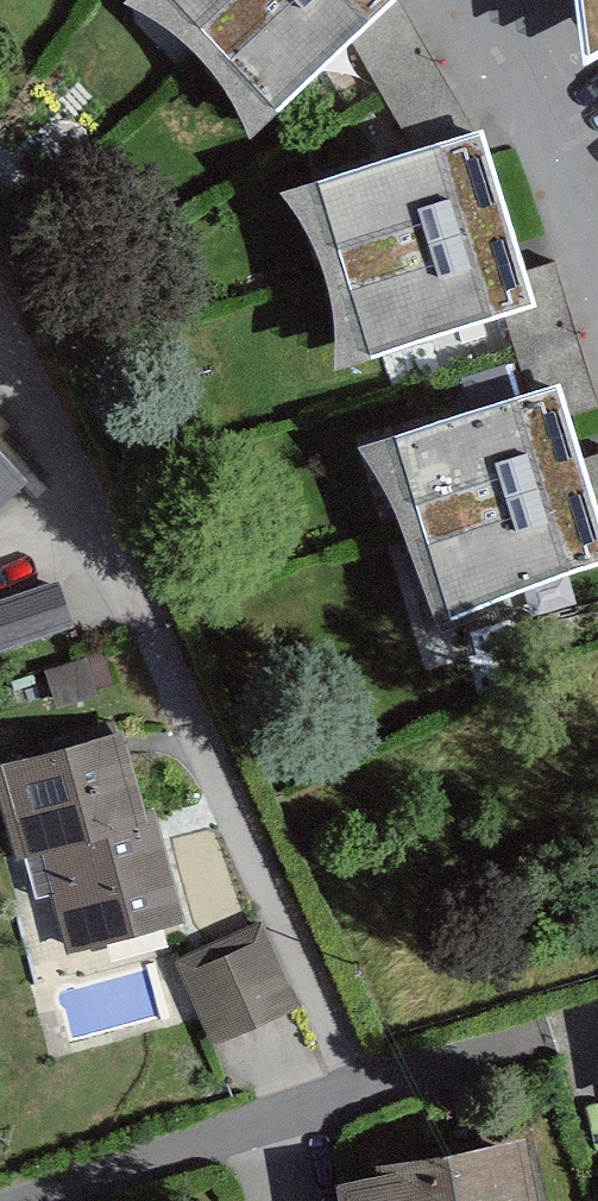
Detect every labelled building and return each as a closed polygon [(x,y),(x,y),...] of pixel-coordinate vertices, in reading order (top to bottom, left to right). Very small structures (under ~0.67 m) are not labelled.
[(280,112),(397,0),(172,0),(280,112)] [(584,72),(597,64),(597,0),(575,0),(584,72)] [(482,135),(317,187),(372,361),(537,309),(482,135)] [(392,441),(450,620),(597,573),(597,509),(559,387),(392,441)] [(28,486),(0,456),(0,511),(28,486)] [(76,629),(60,582),(0,602),(0,655),(76,629)] [(44,673),(57,712),(99,698),(86,659),(44,673)] [(157,816),(148,818),(127,737),(0,769),(0,806),(16,866),(43,859),(68,956),(185,925),(157,816)] [(215,1049),(302,1009),(262,922),(175,962),(215,1049)] [(528,1147),(382,1175),(384,1182),(335,1191),(337,1200),(538,1200),(528,1147)]
